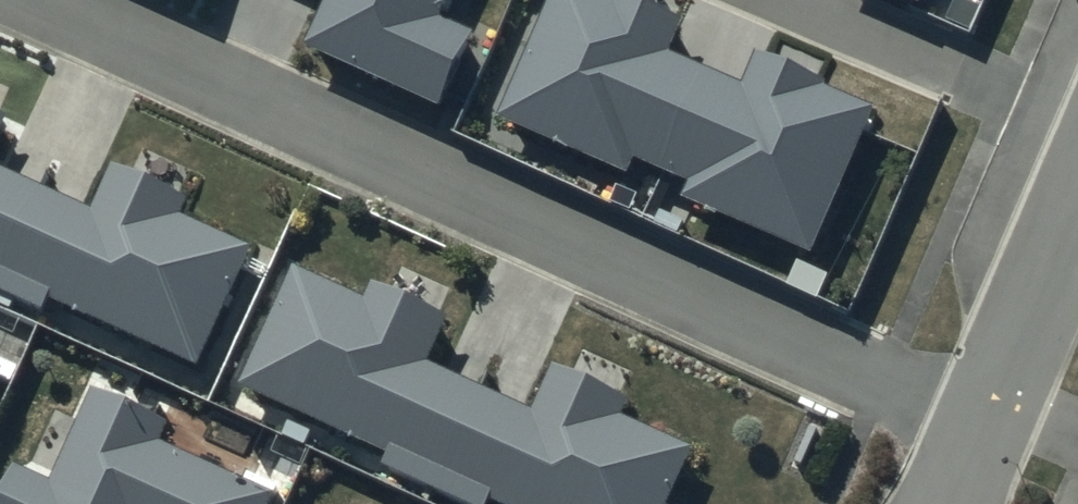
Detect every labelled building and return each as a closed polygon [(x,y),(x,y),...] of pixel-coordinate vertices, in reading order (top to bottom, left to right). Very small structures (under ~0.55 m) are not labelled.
[(312,60),(417,109),(468,0),(324,0),(337,6),(312,60)] [(573,0),(562,0),(507,123),(621,174),(632,150),(703,182),(693,206),(810,258),(869,126),(817,103),(821,94),(756,65),(742,98),(659,61),(672,34),(619,11),(615,19),(573,0)] [(9,120),(0,116),(0,139),(9,120)] [(93,217),(45,195),(8,275),(199,362),(248,254),(178,222),(187,202),(115,169),(93,217)] [(45,195),(0,174),(0,271),(8,275),(45,195)] [(371,310),(299,278),(250,387),(446,472),(484,391),(421,361),(440,320),(379,292),(371,310)] [(484,391),(446,472),(516,503),(665,503),(689,452),(619,420),(628,401),(556,369),(536,414),(484,391)] [(9,503),(265,503),(267,501),(158,452),(169,429),(100,398),(58,491),(22,475),(9,503)]
